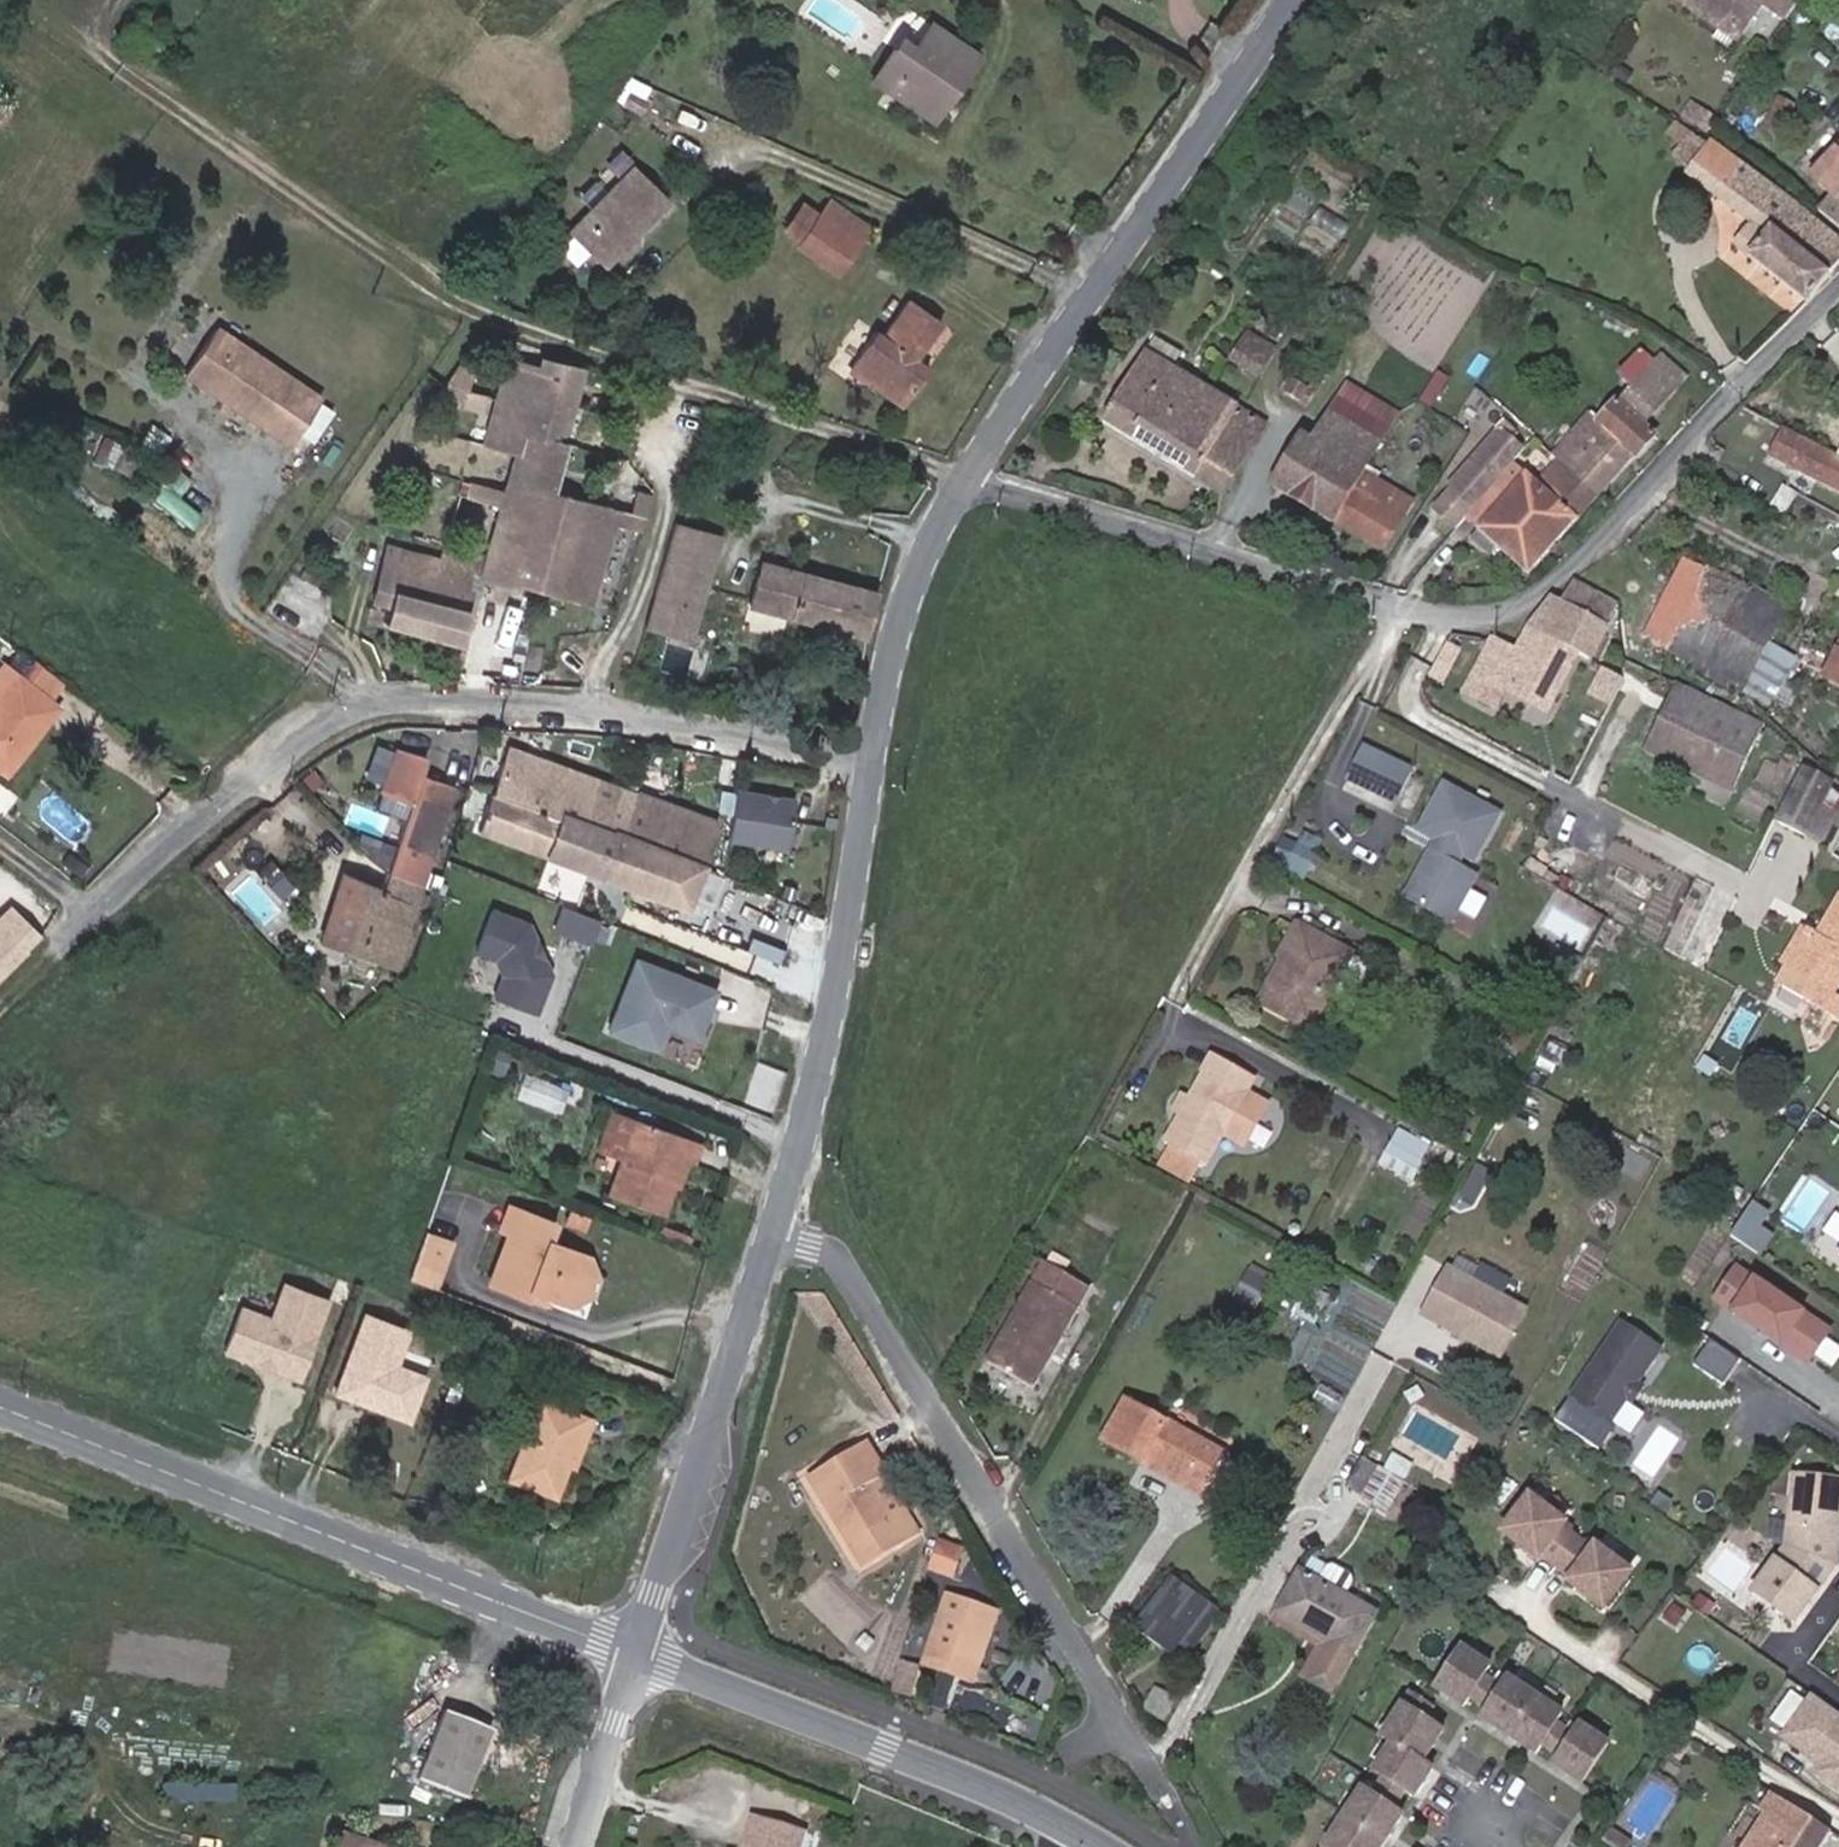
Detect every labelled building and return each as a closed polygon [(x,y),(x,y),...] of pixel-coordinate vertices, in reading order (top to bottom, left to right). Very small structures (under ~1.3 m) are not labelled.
[(1740,39),(1762,7),(1767,9),(1773,0),(1675,0),(1674,1),(1685,9),(1689,2),(1740,39)] [(1736,45),(1740,39),(1689,2),(1685,9),(1736,45)] [(943,86),(952,91),(976,56),(932,25),(916,50),(910,59),(895,50),(874,81),(924,115),(943,86)] [(910,59),(916,50),(902,40),(895,50),(910,59)] [(1618,63),(1614,67),(1632,81),(1636,75),(1618,63)] [(1632,81),(1614,67),(1609,74),(1627,87),(1632,81)] [(933,121),(952,91),(943,86),(924,115),(933,121)] [(1774,137),(1794,106),(1797,108),(1802,101),(1783,89),(1778,95),(1782,103),(1764,132),(1774,137)] [(641,113),(647,99),(631,91),(624,106),(641,113)] [(1707,137),(1711,132),(1718,121),(1690,102),(1680,117),(1707,137)] [(1807,304),(1838,263),(1838,245),(1783,202),(1785,197),(1713,143),(1709,148),(1690,136),(1672,159),(1691,172),(1688,176),(1752,227),(1735,247),(1807,304)] [(1808,178),(1814,183),(1802,196),(1838,226),(1838,146),(1808,178)] [(644,234),(671,199),(630,168),(575,242),(579,245),(568,260),(588,274),(598,259),(616,272),(628,256),(638,255),(646,244),(644,234)] [(835,272),(867,230),(829,202),(798,245),(835,272)] [(493,297),(504,282),(493,275),(482,290),(493,297)] [(916,358),(941,325),(908,300),(883,335),(877,332),(848,371),(899,408),(929,368),(916,358)] [(1258,380),(1276,352),(1248,334),(1230,362),(1258,380)] [(332,411),(226,338),(195,383),(301,456),(332,411)] [(1632,390),(1600,425),(1606,430),(1635,457),(1637,459),(1657,438),(1643,426),(1687,378),(1663,356),(1655,365),(1643,353),(1619,379),(1632,390)] [(1224,496),(1266,426),(1147,355),(1104,424),(1224,496)] [(588,604),(611,520),(617,522),(615,528),(638,535),(647,505),(631,501),(626,517),(548,494),(580,369),(539,358),(536,370),(515,451),(504,493),(501,506),(487,557),(483,572),(481,580),(515,589),(516,586),(588,604)] [(460,402),(478,376),(462,365),(439,398),(460,402)] [(515,451),(536,370),(515,365),(494,446),(515,451)] [(1278,393),(1308,412),(1318,395),(1290,378),(1278,393)] [(1364,474),(1399,420),(1349,387),(1314,442),(1304,435),(1273,486),(1332,524),(1334,521),(1385,551),(1413,504),(1364,474)] [(1560,460),(1599,496),(1635,457),(1606,430),(1600,425),(1578,405),(1542,444),(1553,454),(1560,460)] [(1529,574),(1599,496),(1560,460),(1537,484),(1531,478),(1522,470),(1533,458),(1502,430),(1450,488),(1466,503),(1448,523),(1469,542),(1471,539),(1488,555),(1497,545),(1529,574)] [(1784,430),(1769,459),(1838,495),(1838,457),(1784,430)] [(1553,454),(1531,478),(1537,484),(1560,460),(1553,454)] [(196,493),(176,479),(154,511),(198,541),(208,528),(184,511),(196,493)] [(501,506),(504,493),(468,484),(465,496),(501,506)] [(714,537),(682,528),(670,572),(702,581),(714,537)] [(483,572),(487,557),(444,544),(440,560),(401,548),(382,621),(457,642),(477,570),(483,572)] [(1643,638),(1705,674),(1726,636),(1706,626),(1731,581),(1709,570),(1707,573),(1682,561),(1643,638)] [(866,636),(876,591),(761,563),(750,606),(866,636)] [(694,610),(702,581),(670,572),(662,601),(694,610)] [(1726,636),(1752,591),(1731,581),(1706,626),(1726,636)] [(1552,601),(1545,606),(1533,624),(1516,653),(1492,642),(1475,675),(1535,707),(1551,680),(1562,685),(1579,653),(1591,659),(1607,630),(1603,628),(1616,603),(1579,582),(1562,607),(1552,601)] [(1705,674),(1741,694),(1769,645),(1792,604),(1756,584),(1752,591),(1726,636),(1705,674)] [(653,598),(645,627),(686,639),(694,610),(662,601),(653,598)] [(752,607),(747,625),(781,633),(785,616),(752,607)] [(1822,678),(1838,686),(1838,644),(1822,678)] [(1796,659),(1769,645),(1741,694),(1770,709),(1796,659)] [(32,663),(20,679),(13,673),(0,690),(0,768),(6,772),(57,709),(50,703),(64,686),(32,663)] [(13,673),(2,665),(0,667),(0,690),(13,673)] [(1551,680),(1535,707),(1547,713),(1562,685),(1551,680)] [(1762,731),(1676,687),(1645,752),(1731,793),(1762,731)] [(371,742),(357,775),(370,781),(384,747),(371,742)] [(685,908),(717,822),(508,746),(477,832),(685,908)] [(394,966),(454,788),(420,777),(426,758),(396,749),(377,807),(407,817),(383,892),(339,878),(319,942),(394,966)] [(1395,812),(1413,774),(1364,751),(1345,788),(1395,812)] [(1799,769),(1773,824),(1808,840),(1831,796),(1835,788),(1799,769)] [(1475,861),(1501,813),(1445,783),(1419,831),(1443,844),(1436,855),(1428,859),(1420,873),(1423,882),(1412,903),(1451,923),(1477,876),(1458,866),(1464,855),(1475,861)] [(792,846),(797,798),(737,792),(736,798),(734,822),(732,840),(792,846)] [(1808,840),(1824,848),(1838,817),(1838,800),(1831,796),(1808,840)] [(734,822),(736,798),(723,797),(721,821),(734,822)] [(1289,876),(1306,885),(1326,847),(1310,838),(1289,876)] [(700,871),(692,916),(731,923),(739,878),(700,871)] [(1586,908),(1595,894),(1560,875),(1551,890),(1586,908)] [(798,898),(804,882),(788,876),(782,892),(798,898)] [(1806,1001),(1838,1019),(1838,997),(1836,995),(1838,991),(1838,897),(1824,920),(1831,925),(1822,939),(1811,931),(1786,969),(1813,987),(1806,1001)] [(1543,911),(1561,921),(1568,907),(1549,898),(1543,911)] [(551,928),(597,940),(603,919),(557,906),(551,928)] [(488,996),(535,1014),(552,976),(543,958),(540,956),(536,947),(537,944),(528,925),(492,911),(475,953),(493,961),(498,973),(488,996)] [(26,953),(1,926),(0,927),(0,978),(26,953)] [(1779,965),(1786,969),(1811,931),(1803,926),(1779,965)] [(1311,1032),(1354,955),(1302,928),(1260,1004),(1311,1032)] [(1543,975),(1569,983),(1579,954),(1553,945),(1543,975)] [(635,961),(608,1031),(656,1050),(665,1028),(697,1040),(716,992),(635,961)] [(504,1052),(497,1070),(509,1074),(516,1056),(504,1052)] [(1207,1166),(1254,1082),(1213,1059),(1166,1143),(1171,1146),(1207,1166)] [(509,1074),(497,1070),(495,1076),(507,1081),(509,1074)] [(619,1162),(634,1121),(611,1112),(596,1153),(619,1162)] [(682,1160),(689,1162),(694,1164),(701,1146),(634,1121),(606,1196),(662,1216),(672,1188),(682,1160)] [(1378,1166),(1412,1185),(1425,1163),(1390,1144),(1378,1166)] [(1207,1166),(1171,1146),(1162,1162),(1198,1182),(1207,1166)] [(679,1190),(689,1162),(682,1160),(672,1188),(679,1190)] [(1726,1233),(1761,1253),(1777,1225),(1742,1206),(1726,1233)] [(572,1292),(578,1290),(590,1259),(549,1244),(555,1228),(509,1211),(500,1235),(505,1238),(487,1286),(526,1303),(531,1291),(549,1298),(549,1299),(555,1297),(561,1296),(567,1294),(572,1292)] [(449,1230),(429,1222),(425,1231),(445,1239),(449,1230)] [(406,1280),(434,1291),(453,1242),(445,1239),(425,1231),(406,1280)] [(597,1283),(590,1259),(578,1290),(597,1283)] [(1429,1263),(1412,1291),(1427,1301),(1444,1273),(1429,1263)] [(1086,1287),(1045,1264),(1023,1305),(992,1362),(1032,1384),(1064,1328),(1086,1287)] [(1829,1332),(1736,1269),(1715,1300),(1808,1363),(1829,1332)] [(1254,1309),(1269,1284),(1250,1272),(1235,1297),(1254,1309)] [(598,1287),(597,1283),(595,1284),(578,1290),(572,1292),(567,1294),(561,1296),(555,1297),(549,1299),(549,1298),(569,1307),(593,1295),(598,1287)] [(241,1312),(225,1354),(255,1365),(264,1362),(275,1367),(272,1372),(297,1382),(326,1304),(284,1288),(270,1323),(241,1312)] [(1316,1329),(1332,1299),(1314,1290),(1298,1320),(1316,1329)] [(377,1411),(406,1423),(423,1381),(393,1369),(406,1334),(364,1318),(334,1395),(359,1405),(361,1399),(372,1403),(377,1411)] [(1622,1321),(1571,1398),(1611,1423),(1629,1396),(1627,1391),(1632,1384),(1637,1383),(1661,1347),(1622,1321)] [(457,1359),(463,1342),(455,1339),(448,1356),(457,1359)] [(1724,1386),(1741,1361),(1711,1340),(1694,1365),(1724,1386)] [(553,1498),(566,1465),(574,1467),(591,1421),(538,1402),(508,1480),(553,1498)] [(1145,1455),(1205,1489),(1224,1455),(1170,1425),(1168,1429),(1125,1405),(1103,1441),(1140,1463),(1145,1455)] [(809,1478),(851,1547),(888,1524),(868,1490),(885,1479),(888,1477),(868,1443),(809,1478)] [(1201,1497),(1205,1489),(1145,1455),(1140,1463),(1201,1497)] [(1388,1512),(1403,1483),(1364,1460),(1348,1488),(1388,1512)] [(888,1524),(851,1547),(864,1568),(919,1535),(885,1479),(868,1490),(888,1524)] [(1573,1529),(1533,1498),(1507,1531),(1541,1559),(1545,1555),(1559,1566),(1579,1541),(1569,1534),(1573,1529)] [(1791,1500),(1791,1539),(1753,1591),(1794,1622),(1838,1560),(1838,1501),(1791,1500)] [(927,1570),(955,1573),(958,1543),(930,1540),(927,1570)] [(1604,1610),(1631,1576),(1592,1545),(1589,1548),(1579,1541),(1559,1566),(1573,1577),(1570,1581),(1604,1610)] [(1329,1698),(1375,1614),(1344,1598),(1352,1584),(1350,1576),(1332,1567),(1326,1569),(1318,1583),(1300,1573),(1277,1613),(1333,1644),(1309,1687),(1329,1698)] [(1171,1656),(1205,1606),(1170,1581),(1135,1631),(1171,1656)] [(948,1599),(932,1649),(977,1663),(993,1614),(948,1599)] [(1676,1626),(1684,1614),(1671,1604),(1662,1616),(1676,1626)] [(1296,1680),(1309,1687),(1333,1644),(1277,1613),(1270,1627),(1312,1650),(1296,1680)] [(1479,1702),(1492,1682),(1483,1676),(1490,1666),(1462,1647),(1435,1688),(1464,1706),(1470,1696),(1479,1702)] [(977,1663),(932,1649),(929,1659),(973,1675),(977,1663)] [(1830,1667),(1838,1673),(1832,1681),(1838,1686),(1838,1655),(1830,1667)] [(910,1697),(919,1670),(904,1665),(896,1692),(910,1697)] [(1509,1737),(1536,1696),(1508,1678),(1501,1688),(1492,1682),(1479,1702),(1488,1708),(1481,1718),(1509,1737)] [(1422,1763),(1442,1732),(1423,1719),(1432,1707),(1425,1703),(1410,1693),(1381,1736),(1391,1743),(1422,1763)] [(1812,1695),(1783,1735),(1827,1766),(1821,1775),(1838,1789),(1838,1715),(1812,1695)] [(1566,1731),(1557,1725),(1564,1716),(1536,1696),(1509,1737),(1537,1755),(1544,1746),(1552,1751),(1566,1731)] [(490,1726),(444,1708),(416,1778),(463,1797),(490,1726)] [(1583,1786),(1610,1746),(1581,1727),(1575,1737),(1566,1731),(1552,1751),(1561,1757),(1555,1767),(1583,1786)] [(1413,1798),(1431,1769),(1422,1763),(1391,1743),(1373,1771),(1382,1778),(1377,1786),(1397,1800),(1403,1791),(1413,1798)] [(1382,1844),(1401,1815),(1391,1808),(1397,1800),(1377,1786),(1371,1795),(1361,1788),(1342,1816),(1382,1844)] [(1766,1790),(1755,1807),(1761,1811),(1737,1846),(1816,1846),(1827,1831),(1766,1790)] [(1382,1844),(1342,1816),(1322,1846),(1380,1846),(1382,1844)] [(1605,1841),(1613,1846),(1632,1846),(1634,1845),(1612,1830),(1605,1841)] [(342,1836),(338,1846),(375,1846),(342,1836)]
